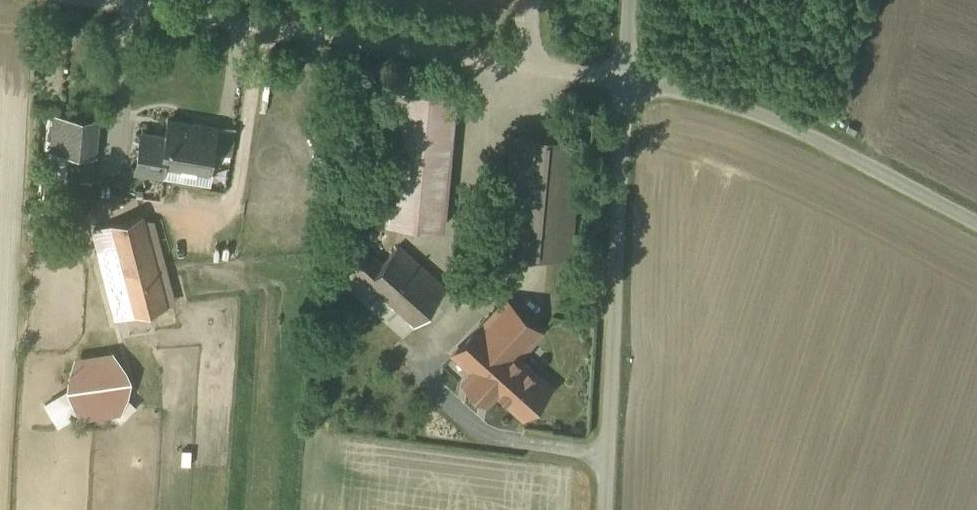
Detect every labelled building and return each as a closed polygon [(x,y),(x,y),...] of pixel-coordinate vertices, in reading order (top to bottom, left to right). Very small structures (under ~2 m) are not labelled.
[(464,97),(398,91),(387,223),(453,229),(464,97)] [(95,184),(103,120),(61,116),(56,155),(72,157),(70,181),(95,184)] [(174,141),(147,136),(139,177),(169,183),(173,165),(218,174),(226,131),(178,121),(174,141)] [(584,137),(525,132),(515,253),(574,258),(584,137)] [(148,218),(110,228),(137,324),(175,313),(148,218)] [(368,251),(338,283),(403,343),(451,292),(400,244),(381,264),(368,251)] [(542,332),(504,299),(453,357),(473,374),(460,388),(485,411),(496,399),(531,430),(563,394),(521,356),(542,332)] [(100,353),(94,354),(85,359),(76,371),(74,380),(77,394),(83,403),(90,408),(100,411),(109,411),(119,407),(127,400),(132,391),(133,382),(131,372),(126,363),(119,357),(110,353),(100,353)]
